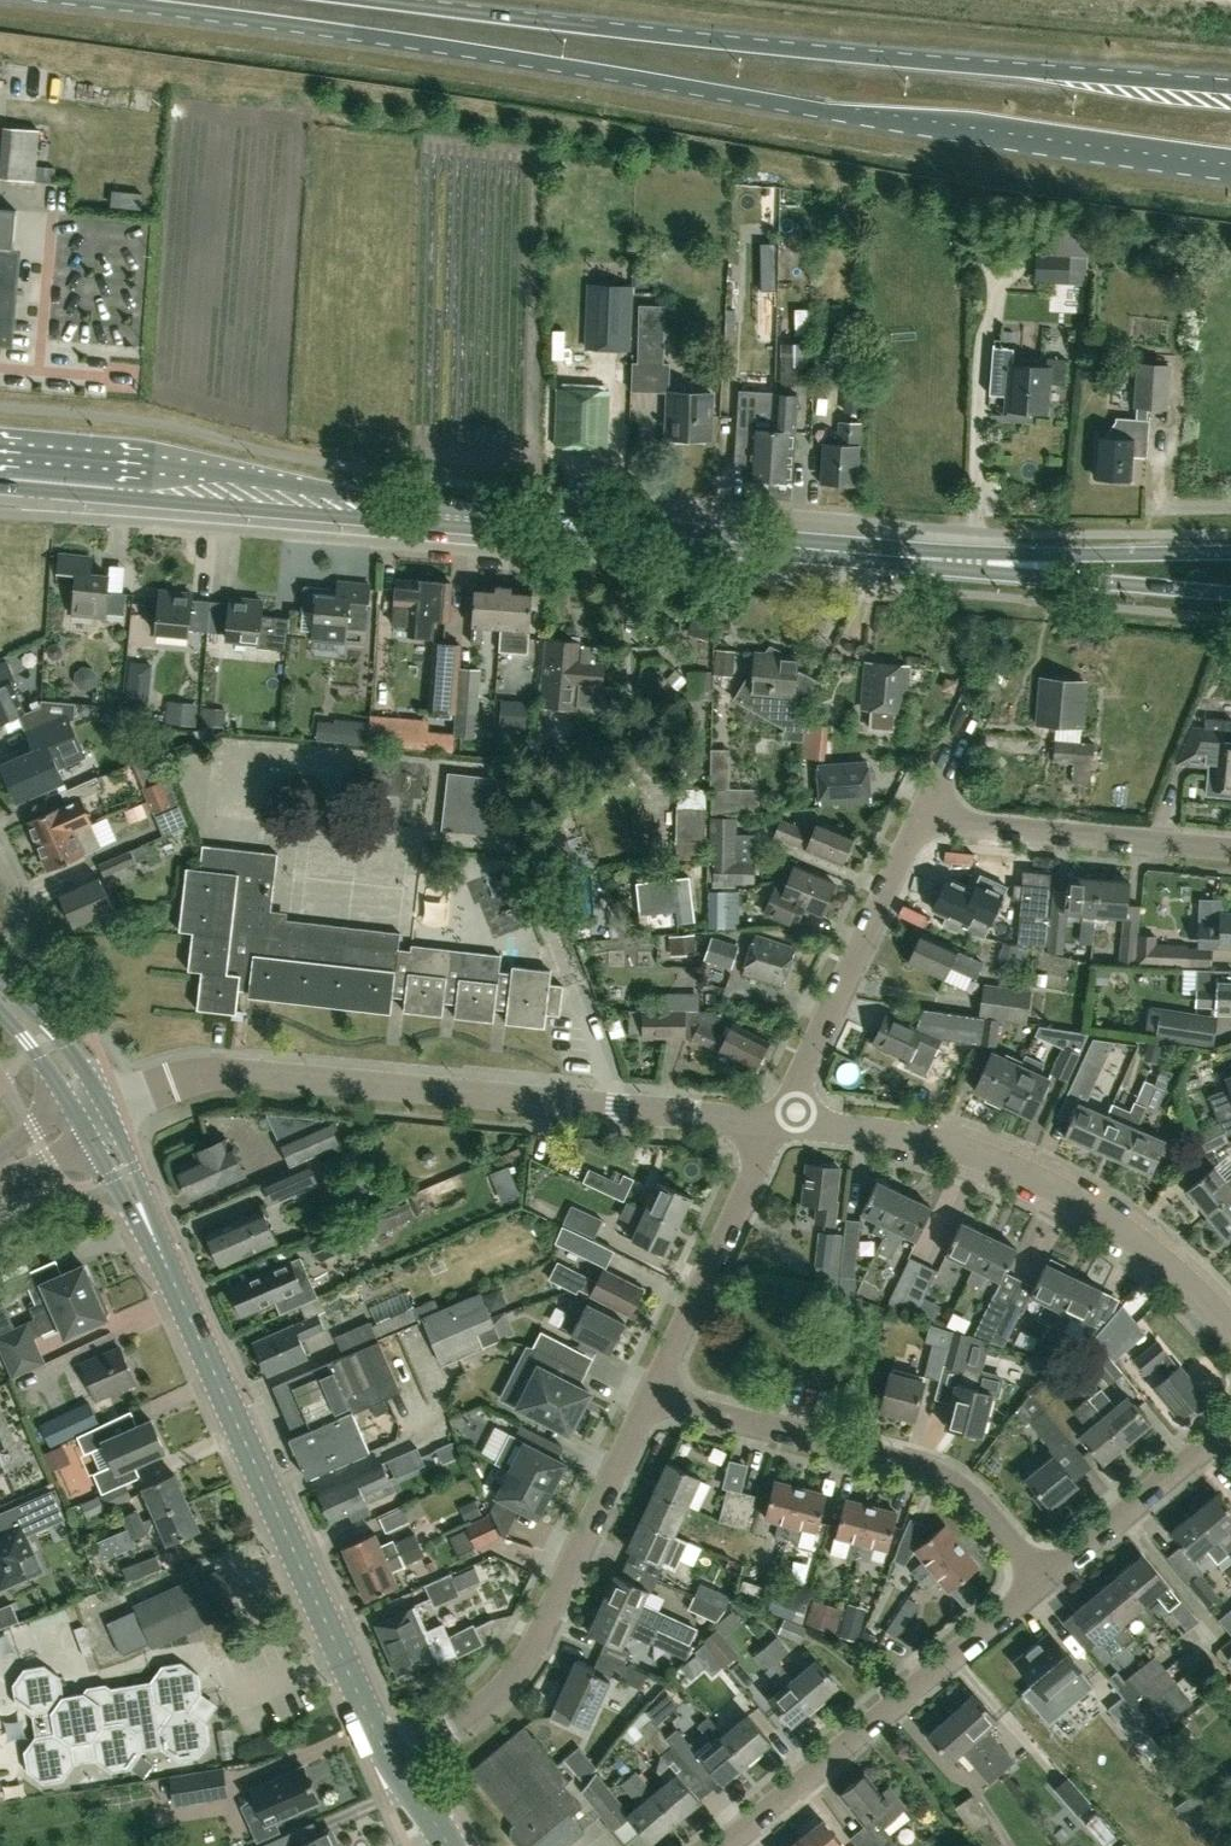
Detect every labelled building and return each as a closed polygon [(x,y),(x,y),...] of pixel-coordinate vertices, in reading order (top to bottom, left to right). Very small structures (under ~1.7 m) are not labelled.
[(40,129),(4,126),(0,166),(0,178),(36,181),(37,165),(40,129)] [(6,338),(18,209),(0,207),(0,338),(6,338)] [(1046,247),(1064,248),(1065,226),(1047,225),(1046,247)] [(761,291),(776,291),(775,242),(760,243),(761,291)] [(1068,282),(1068,254),(1037,252),(1036,281),(1068,282)] [(586,348),(630,350),(633,285),(589,283),(586,348)] [(664,363),(666,305),(640,304),(638,362),(664,363)] [(802,336),(818,335),(817,309),(801,309),(802,336)] [(775,403),(776,387),(776,382),(774,382),(775,363),(761,362),(759,408),(753,408),(755,371),(753,371),(755,339),(737,338),(735,370),(727,369),(726,387),(721,387),(720,406),(736,407),(735,431),(752,432),(749,478),(751,479),(754,481),(761,482),(764,479),(771,480),(775,403)] [(781,385),(808,384),(809,342),(782,342),(781,385)] [(1014,348),(993,346),(990,393),(1007,395),(1006,415),(1030,416),(1030,409),(1046,410),(1047,382),(1064,383),(1065,358),(1046,356),(1045,366),(1013,364),(1014,348)] [(1167,408),(1170,364),(1138,362),(1135,407),(1137,407),(1136,418),(1117,416),(1117,420),(1106,436),(1098,435),(1096,476),(1129,478),(1131,455),(1147,456),(1150,420),(1147,420),(1148,407),(1167,408)] [(577,390),(578,366),(564,365),(563,389),(559,389),(558,433),(599,435),(601,391),(577,390)] [(841,400),(840,410),(860,412),(862,370),(847,370),(847,379),(843,379),(842,388),(830,387),(829,385),(814,383),(812,409),(826,409),(826,401),(828,401),(829,399),(841,400)] [(788,484),(791,481),(793,481),(796,430),(798,395),(777,393),(777,383),(776,382),(776,387),(775,403),(771,480),(777,480),(780,483),(788,484)] [(711,438),(713,392),(669,391),(668,437),(711,438)] [(857,486),(862,422),(840,421),(839,443),(824,442),(821,483),(857,486)] [(127,592),(108,590),(110,576),(90,574),(91,557),(60,554),(58,571),(77,573),(73,613),(105,617),(106,612),(125,614),(127,592)] [(127,588),(130,562),(114,560),(110,586),(127,588)] [(218,596),(229,597),(231,575),(219,574),(218,596)] [(396,603),(394,623),(411,624),(411,634),(424,635),(435,636),(436,619),(448,620),(451,583),(415,580),(415,582),(398,580),(396,603)] [(314,638),(365,644),(371,585),(339,582),(337,604),(317,602),(316,612),(304,611),(302,631),(314,632),(314,638)] [(500,629),(505,587),(476,584),(471,643),(482,644),(484,627),(500,629)] [(505,587),(500,629),(501,629),(499,651),(527,653),(533,589),(505,587)] [(208,631),(211,601),(192,599),(193,593),(161,590),(156,631),(188,634),(189,629),(208,631)] [(211,601),(208,631),(227,633),(227,639),(259,642),(258,647),(286,650),(290,617),(261,614),(263,600),(231,597),(230,603),(211,601)] [(602,708),(605,663),(595,662),(597,647),(585,645),(585,642),(547,639),(541,706),(578,709),(578,706),(602,708)] [(434,642),(430,709),(456,711),(461,643),(434,642)] [(754,668),(747,680),(753,681),(751,696),(770,698),(769,712),(789,724),(788,738),(802,740),(806,705),(800,703),(811,679),(796,671),(796,669),(797,656),(783,655),(783,652),(773,648),(770,653),(755,652),(754,667),(754,668)] [(536,678),(536,661),(516,660),(515,678),(536,678)] [(25,711),(12,682),(16,680),(7,661),(0,664),(0,722),(25,711)] [(897,710),(905,711),(909,666),(867,662),(863,707),(871,708),(869,730),(895,732),(897,710)] [(461,667),(458,711),(479,712),(482,669),(461,667)] [(1081,727),(1085,680),(1042,677),(1038,723),(1081,727)] [(27,725),(36,748),(19,755),(17,750),(0,758),(0,774),(4,784),(10,781),(18,800),(64,780),(59,768),(85,756),(68,719),(75,719),(76,702),(42,700),(40,706),(22,714),(27,725)] [(196,726),(198,703),(168,701),(166,723),(196,726)] [(370,725),(368,744),(398,747),(452,753),(454,733),(428,730),(400,727),(401,718),(401,717),(371,714),(371,715),(370,721),(370,725)] [(1204,717),(1203,726),(1192,725),(1177,762),(1201,764),(1201,766),(1209,767),(1207,793),(1230,795),(1230,719),(1204,717)] [(370,725),(370,721),(336,718),(335,721),(320,720),(318,738),(333,740),(368,744),(370,725)] [(834,759),(832,724),(810,725),(812,760),(834,759)] [(1093,765),(1095,742),(1055,739),(1053,762),(1078,763),(1076,783),(1090,784),(1092,765),(1093,765)] [(148,802),(175,791),(161,753),(134,764),(148,802)] [(870,798),(867,762),(819,766),(822,802),(870,798)] [(500,836),(506,778),(448,771),(442,829),(500,836)] [(73,830),(93,823),(94,823),(83,798),(103,790),(97,775),(62,790),(67,804),(28,821),(39,846),(73,830)] [(175,791),(148,802),(152,811),(154,811),(163,834),(188,824),(175,791)] [(705,841),(706,808),(678,807),(678,841),(705,841)] [(736,862),(738,824),(738,816),(710,816),(711,838),(714,838),(715,861),(714,882),(754,882),(754,862),(736,862)] [(813,831),(782,818),(774,835),(842,863),(854,834),(818,819),(813,831)] [(73,830),(39,846),(49,870),(84,855),(84,854),(102,846),(93,823),(73,830)] [(554,869),(576,860),(565,827),(542,834),(554,869)] [(137,862),(150,856),(144,843),(99,863),(105,876),(136,862),(137,862)] [(184,892),(180,931),(193,932),(188,970),(202,972),(197,1008),(237,1013),(239,990),(248,991),(393,1007),(394,996),(406,998),(404,1010),(443,1015),(445,1002),(457,1003),(456,1016),(495,1021),(496,1008),(508,1009),(506,1022),(546,1027),(547,1014),(560,1016),(564,985),(550,983),(551,970),(512,965),(511,972),(500,971),(501,954),(411,944),(411,949),(399,948),(401,931),(270,917),(278,853),(203,844),(202,845),(200,869),(187,867),(184,892)] [(821,914),(834,883),(794,867),(784,891),(775,887),(766,909),(799,923),(805,907),(821,914)] [(602,871),(575,871),(574,926),(601,926),(602,871)] [(695,921),(690,875),(636,881),(641,915),(676,910),(678,924),(695,921)] [(947,878),(933,908),(953,917),(948,927),(984,936),(1006,886),(981,875),(973,891),(947,878)] [(1099,877),(1068,875),(1064,911),(1095,914),(1099,877)] [(1138,933),(1141,905),(1128,904),(1130,880),(1099,877),(1095,914),(1094,927),(1107,928),(1108,915),(1123,917),(1119,963),(1135,965),(1138,933)] [(74,925),(113,907),(100,878),(61,895),(74,925)] [(709,928),(740,928),(740,891),(709,891),(709,928)] [(1199,940),(1220,941),(1220,946),(1230,946),(1230,914),(1221,914),(1222,900),(1200,899),(1199,921),(1199,940)] [(499,915),(506,937),(535,929),(529,907),(499,915)] [(1066,923),(1051,922),(1049,953),(1063,954),(1066,923)] [(976,978),(983,963),(957,951),(958,949),(921,932),(907,962),(944,978),(950,966),(976,978)] [(1146,933),(1138,933),(1135,965),(1213,969),(1213,947),(1157,944),(1158,935),(1146,933)] [(782,986),(795,947),(755,934),(742,972),(782,986)] [(705,940),(679,936),(676,951),(703,955),(705,940)] [(704,959),(731,968),(738,946),(711,937),(704,959)] [(1197,1006),(1217,1006),(1217,1011),(1230,1012),(1230,970),(1198,969),(1197,1006)] [(986,1017),(1000,1019),(1027,1023),(1032,989),(983,982),(978,1016),(986,1017)] [(1218,1017),(1161,1007),(1156,1038),(1187,1044),(1212,1048),(1218,1017)] [(643,1035),(643,1037),(666,1037),(666,1038),(685,1038),(691,1041),(693,1037),(719,1050),(718,1052),(754,1069),(768,1041),(732,1023),(725,1036),(714,1030),(724,1010),(700,1010),(659,1010),(643,1010),(643,1035)] [(884,1020),(881,1019),(877,1027),(879,1029),(873,1042),(909,1059),(915,1046),(934,1055),(943,1037),(918,1025),(917,1028),(887,1014),(884,1020)] [(996,1047),(1000,1019),(986,1017),(983,1039),(980,1039),(979,1045),(996,1047)] [(1067,1082),(1081,1053),(1080,1052),(1089,1033),(1039,1025),(1034,1035),(1061,1048),(1050,1073),(1067,1082)] [(1088,1100),(1115,1041),(1094,1038),(1069,1091),(1088,1100)] [(1004,1104),(1022,1066),(993,1052),(976,1090),(1004,1104)] [(1028,1054),(1022,1066),(1004,1104),(1032,1117),(1050,1079),(1041,1075),(1046,1063),(1028,1054)] [(1228,1140),(1227,1136),(1230,1134),(1230,1077),(1225,1079),(1229,1087),(1209,1095),(1220,1123),(1190,1135),(1198,1154),(1228,1140)] [(1135,1128),(1145,1106),(1155,1084),(1145,1080),(1136,1102),(1133,1101),(1130,1110),(1113,1102),(1107,1115),(1092,1148),(1121,1160),(1135,1128)] [(1157,1111),(1166,1089),(1155,1084),(1145,1106),(1157,1111)] [(1092,1148),(1107,1115),(1079,1102),(1064,1135),(1092,1148)] [(290,1164),(340,1142),(331,1119),(280,1142),(290,1164)] [(1151,1174),(1166,1141),(1135,1128),(1121,1160),(1151,1174)] [(229,1146),(226,1139),(196,1152),(199,1159),(179,1168),(192,1198),(246,1175),(233,1144),(229,1146)] [(1229,1168),(1230,1167),(1230,1148),(1221,1153),(1229,1168)] [(275,1203),(307,1189),(319,1184),(309,1161),(265,1181),(275,1203)] [(835,1225),(838,1201),(834,1201),(838,1168),(807,1165),(802,1204),(818,1206),(816,1223),(835,1225)] [(1230,1192),(1230,1178),(1227,1181),(1214,1166),(1187,1188),(1207,1212),(1230,1192)] [(589,1167),(583,1181),(624,1200),(631,1187),(634,1179),(624,1174),(620,1182),(596,1171),(589,1167)] [(645,1209),(678,1224),(691,1195),(659,1180),(645,1209)] [(883,1237),(904,1194),(877,1181),(861,1213),(877,1221),(872,1232),(883,1237)] [(1207,1212),(1207,1213),(1206,1219),(1214,1229),(1220,1228),(1228,1238),(1230,1236),(1230,1192),(1207,1212)] [(904,1194),(883,1237),(877,1250),(892,1257),(903,1233),(916,1240),(932,1207),(904,1194)] [(678,1224),(645,1209),(627,1201),(619,1217),(638,1225),(631,1239),(664,1254),(678,1224)] [(595,1238),(604,1219),(572,1204),(563,1223),(595,1238)] [(391,1229),(382,1207),(365,1214),(364,1213),(338,1225),(339,1227),(310,1240),(319,1261),(366,1240),(364,1236),(377,1231),(379,1235),(391,1229)] [(222,1265),(277,1241),(263,1209),(208,1233),(222,1265)] [(847,1219),(840,1276),(855,1277),(861,1220),(847,1219)] [(973,1267),(988,1235),(961,1222),(946,1254),(973,1267)] [(563,1226),(556,1241),(607,1265),(614,1251),(563,1226)] [(819,1231),(815,1265),(841,1268),(844,1234),(819,1231)] [(988,1235),(973,1267),(967,1280),(981,1287),(987,1274),(1001,1281),(1017,1249),(988,1235)] [(300,1305),(319,1296),(319,1295),(318,1296),(301,1256),(287,1263),(288,1265),(266,1274),(265,1273),(231,1287),(242,1315),(275,1301),(280,1313),(300,1305)] [(903,1305),(922,1263),(910,1257),(890,1299),(891,1300),(903,1305)] [(1074,1277),(1061,1271),(1064,1265),(1052,1259),(1049,1265),(1047,1263),(1031,1296),(1046,1303),(1039,1318),(1050,1324),(1058,1309),(1074,1277)] [(30,1307),(35,1319),(98,1291),(86,1261),(41,1282),(48,1298),(30,1307)] [(597,1282),(559,1262),(550,1280),(575,1293),(578,1289),(628,1315),(642,1289),(604,1269),(597,1282)] [(922,1263),(903,1305),(916,1312),(936,1270),(922,1263)] [(1102,1328),(1121,1305),(1120,1304),(1114,1311),(1120,1299),(1074,1277),(1058,1309),(1050,1324),(1065,1331),(1072,1315),(1087,1323),(1081,1333),(1093,1338),(1102,1328)] [(35,1319),(0,1334),(0,1346),(14,1377),(47,1362),(36,1336),(60,1326),(65,1339),(110,1318),(98,1291),(35,1319)] [(480,1291),(439,1310),(423,1317),(424,1319),(444,1365),(501,1340),(492,1318),(480,1291)] [(319,1296),(300,1305),(307,1319),(254,1341),(268,1373),(308,1356),(301,1340),(326,1329),(319,1313),(325,1310),(319,1296)] [(586,1306),(571,1298),(564,1312),(578,1319),(570,1334),(580,1339),(577,1345),(588,1351),(591,1345),(608,1354),(624,1323),(587,1304),(586,1306)] [(439,1310),(435,1299),(414,1308),(419,1320),(424,1319),(423,1317),(439,1310)] [(990,1341),(1007,1305),(994,1299),(980,1329),(973,1326),(970,1334),(990,1341)] [(1007,1305),(990,1341),(1004,1346),(1020,1312),(1007,1305)] [(1144,1333),(1122,1307),(1096,1337),(1114,1358),(1144,1333)] [(344,1354),(379,1339),(371,1321),(336,1336),(344,1354)] [(944,1366),(953,1330),(930,1323),(925,1341),(932,1343),(924,1376),(939,1380),(943,1366),(944,1366)] [(953,1330),(944,1366),(961,1370),(970,1334),(953,1330)] [(536,1347),(565,1362),(572,1347),(543,1331),(535,1347),(536,1347)] [(1157,1342),(1150,1333),(1128,1351),(1136,1360),(1146,1372),(1154,1364),(1166,1378),(1156,1386),(1181,1416),(1204,1397),(1157,1341),(1157,1342)] [(1109,1384),(1123,1373),(1094,1338),(1086,1345),(1081,1350),(1109,1384)] [(380,1340),(272,1385),(293,1435),(289,1437),(306,1477),(369,1451),(352,1412),(401,1391),(380,1340)] [(577,1382),(582,1371),(565,1362),(536,1347),(529,1361),(539,1367),(518,1407),(572,1435),(594,1391),(577,1382)] [(97,1401),(136,1383),(120,1348),(81,1366),(97,1401)] [(998,1395),(1003,1376),(965,1366),(960,1385),(957,1384),(945,1426),(981,1436),(992,1393),(998,1395)] [(914,1418),(924,1381),(890,1372),(880,1409),(914,1418)] [(1090,1397),(1105,1415),(1127,1442),(1151,1422),(1129,1396),(1117,1405),(1102,1387),(1090,1397)] [(1067,1435),(1031,1392),(1019,1408),(1050,1447),(1067,1435)] [(52,1447),(80,1434),(100,1424),(88,1399),(40,1422),(52,1447)] [(1102,1462),(1127,1442),(1105,1415),(1080,1436),(1102,1462)] [(87,1454),(93,1451),(101,1471),(95,1473),(104,1493),(141,1477),(136,1465),(166,1451),(152,1420),(117,1436),(110,1421),(79,1435),(87,1454)] [(485,1447),(499,1453),(510,1425),(497,1420),(485,1447)] [(496,1462),(551,1490),(564,1465),(541,1453),(547,1440),(520,1427),(514,1438),(509,1436),(497,1460),(496,1462)] [(1050,1513),(1066,1500),(1065,1494),(1078,1484),(1054,1455),(1027,1478),(1040,1493),(1037,1498),(1050,1513)] [(537,1519),(551,1490),(496,1462),(495,1464),(510,1472),(497,1498),(497,1499),(490,1512),(501,1533),(514,1507),(537,1519)] [(354,1519),(371,1511),(363,1493),(390,1480),(382,1463),(318,1492),(331,1520),(350,1511),(354,1519)] [(687,1507),(701,1478),(668,1463),(655,1492),(687,1507)] [(79,1491),(91,1488),(87,1470),(75,1473),(79,1491)] [(143,1521),(188,1502),(176,1473),(145,1486),(156,1513),(143,1521)] [(786,1541),(800,1489),(773,1482),(764,1518),(779,1522),(775,1538),(786,1541)] [(734,1523),(742,1491),(728,1488),(719,1520),(734,1523)] [(800,1489),(786,1541),(797,1544),(802,1527),(817,1531),(826,1495),(800,1489)] [(45,1572),(28,1535),(66,1518),(53,1491),(0,1514),(0,1592),(45,1572)] [(742,1491),(734,1523),(746,1527),(755,1495),(742,1491)] [(641,1522),(673,1537),(687,1507),(655,1492),(648,1507),(641,1522)] [(1228,1554),(1230,1557),(1230,1533),(1228,1530),(1230,1527),(1230,1506),(1219,1492),(1195,1512),(1229,1553),(1228,1554)] [(858,1559),(871,1508),(846,1501),(832,1552),(858,1559)] [(188,1502),(143,1521),(126,1529),(131,1540),(162,1527),(170,1544),(201,1531),(188,1502)] [(403,1506),(379,1517),(386,1532),(410,1521),(403,1506)] [(871,1508),(858,1559),(869,1562),(873,1545),(888,1549),(897,1514),(871,1508)] [(120,1516),(126,1529),(143,1521),(138,1509),(120,1516)] [(1220,1561),(1228,1554),(1229,1553),(1195,1512),(1172,1531),(1195,1558),(1206,1549),(1218,1563),(1220,1561)] [(468,1529),(476,1547),(497,1537),(489,1519),(468,1529)] [(688,1544),(673,1537),(641,1522),(627,1551),(663,1568),(664,1565),(675,1570),(688,1544)] [(943,1525),(915,1549),(925,1560),(912,1572),(918,1579),(960,1546),(943,1525)] [(355,1573),(419,1544),(416,1534),(395,1543),(394,1541),(381,1546),(376,1533),(343,1547),(355,1573)] [(101,1559),(111,1555),(104,1539),(94,1544),(101,1559)] [(419,1544),(355,1573),(366,1600),(399,1586),(392,1571),(404,1565),(425,1555),(419,1544)] [(960,1546),(918,1579),(926,1589),(939,1577),(950,1590),(977,1566),(960,1546)] [(128,1581),(162,1568),(157,1553),(137,1561),(122,1567),(128,1581)] [(1169,1609),(1181,1600),(1143,1555),(1120,1574),(1146,1605),(1157,1596),(1169,1609)] [(1208,1606),(1209,1606),(1216,1599),(1219,1597),(1221,1596),(1202,1571),(1189,1582),(1188,1582),(1208,1606)] [(233,1606),(219,1574),(199,1582),(198,1580),(138,1607),(138,1608),(107,1622),(121,1655),(153,1641),(155,1644),(216,1617),(214,1614),(233,1606)] [(1149,1626),(1158,1619),(1146,1605),(1120,1574),(1098,1592),(1123,1624),(1137,1612),(1149,1626)] [(690,1644),(697,1629),(643,1604),(650,1590),(617,1575),(616,1577),(613,1576),(610,1577),(605,1589),(606,1592),(609,1593),(604,1604),(659,1630),(669,1634),(690,1644)] [(442,1577),(425,1585),(435,1606),(451,1599),(442,1577)] [(700,1581),(688,1608),(717,1621),(727,1604),(732,1596),(700,1581)] [(809,1603),(800,1599),(800,1598),(773,1589),(767,1610),(803,1623),(809,1603)] [(1098,1592),(1074,1612),(1100,1643),(1112,1633),(1124,1647),(1135,1638),(1123,1624),(1098,1592)] [(918,1603),(908,1596),(886,1630),(895,1635),(902,1629),(919,1603),(918,1603)] [(843,1609),(814,1599),(806,1623),(835,1632),(843,1609)] [(0,1607),(0,1628),(19,1621),(12,1603),(0,1607)] [(858,1640),(867,1608),(849,1603),(840,1635),(858,1640)] [(653,1644),(659,1630),(604,1604),(590,1634),(607,1642),(623,1649),(624,1647),(629,1635),(652,1645),(653,1644)] [(427,1633),(415,1607),(377,1624),(400,1676),(438,1659),(439,1662),(456,1655),(457,1657),(484,1644),(474,1624),(448,1637),(443,1626),(427,1633)] [(801,1642),(807,1627),(785,1617),(778,1632),(801,1642)] [(717,1627),(702,1640),(704,1642),(708,1647),(724,1666),(739,1653),(717,1627)] [(659,1630),(653,1644),(687,1659),(693,1645),(690,1644),(669,1634),(659,1630)] [(1049,1724),(1095,1686),(1050,1632),(1015,1661),(1034,1683),(1022,1692),(1049,1724)] [(765,1646),(777,1660),(787,1651),(775,1637),(765,1646)] [(1099,1650),(1112,1665),(1125,1655),(1112,1640),(1099,1650)] [(629,1650),(624,1647),(623,1649),(607,1642),(602,1652),(623,1662),(629,1650)] [(704,1642),(693,1652),(695,1654),(705,1667),(713,1675),(724,1666),(708,1647),(704,1642)] [(794,1678),(777,1660),(765,1646),(753,1655),(781,1689),(770,1698),(792,1724),(815,1704),(794,1678)] [(648,1674),(623,1662),(602,1652),(595,1668),(641,1689),(648,1674)] [(1141,1691),(1166,1670),(1154,1656),(1129,1676),(1141,1691)] [(794,1678),(815,1704),(837,1686),(815,1660),(794,1678)] [(588,1728),(610,1681),(593,1673),(595,1669),(576,1661),(550,1717),(569,1726),(571,1720),(588,1728)] [(190,1710),(202,1694),(198,1675),(181,1663),(163,1665),(152,1681),(112,1688),(99,1704),(84,1693),(64,1696),(61,1677),(44,1665),(25,1669),(13,1684),(16,1705),(32,1716),(36,1736),(24,1752),(28,1772),(44,1784),(64,1780),(76,1764),(95,1761),(112,1772),(132,1769),(144,1753),(162,1749),(178,1761),(199,1757),(210,1742),(207,1722),(190,1710)] [(759,1695),(768,1688),(750,1665),(741,1672),(759,1695)] [(1151,1704),(1177,1683),(1166,1670),(1141,1691),(1151,1704)] [(1117,1671),(1108,1678),(1122,1697),(1137,1715),(1138,1715),(1151,1704),(1141,1691),(1129,1676),(1125,1680),(1117,1671)] [(1153,1734),(1185,1709),(1193,1702),(1177,1683),(1151,1704),(1138,1715),(1137,1715),(1153,1734)] [(975,1740),(1003,1771),(1015,1760),(988,1729),(998,1720),(975,1693),(952,1713),(975,1740)] [(1137,1715),(1122,1697),(1109,1708),(1139,1745),(1153,1734),(1137,1715)] [(676,1821),(701,1800),(689,1785),(699,1776),(692,1768),(692,1769),(665,1737),(666,1737),(651,1719),(644,1710),(622,1736),(633,1743),(638,1739),(643,1734),(661,1755),(660,1755),(666,1762),(657,1769),(667,1781),(653,1794),(676,1821)] [(990,1783),(1003,1771),(975,1740),(952,1713),(929,1734),(953,1760),(962,1752),(990,1783)] [(0,1717),(0,1750),(15,1748),(10,1715),(0,1717)] [(707,1717),(745,1763),(770,1742),(747,1715),(724,1734),(708,1716),(707,1717)] [(745,1763),(707,1717),(698,1725),(703,1731),(689,1742),(684,1737),(684,1736),(677,1727),(666,1737),(665,1737),(692,1769),(692,1768),(701,1760),(720,1783),(745,1763)] [(585,1832),(572,1816),(583,1807),(564,1784),(568,1780),(524,1726),(470,1771),(513,1824),(511,1826),(509,1836),(517,1845),(568,1845),(585,1832)] [(304,1766),(251,1789),(264,1819),(251,1825),(253,1830),(258,1840),(280,1830),(275,1820),(320,1801),(313,1785),(314,1785),(313,1780),(311,1781),(304,1766)] [(175,1805),(229,1796),(224,1767),(169,1775),(175,1805)] [(610,1788),(597,1771),(581,1791),(613,1830),(629,1815),(651,1842),(676,1821),(653,1794),(635,1772),(622,1782),(624,1785),(610,1788)] [(896,1843),(883,1827),(907,1808),(889,1785),(881,1792),(865,1773),(840,1793),(868,1826),(852,1840),(857,1845),(892,1845),(896,1843)] [(1092,1802),(1068,1776),(1054,1788),(1078,1815),(1092,1802)] [(973,1832),(991,1820),(973,1793),(955,1806),(973,1832)] [(823,1820),(802,1837),(807,1845),(844,1845),(823,1820)] [(291,1832),(260,1845),(297,1845),(291,1832)] [(331,1832),(299,1845),(337,1845),(331,1832)] [(802,1837),(791,1845),(807,1845),(802,1837)]
